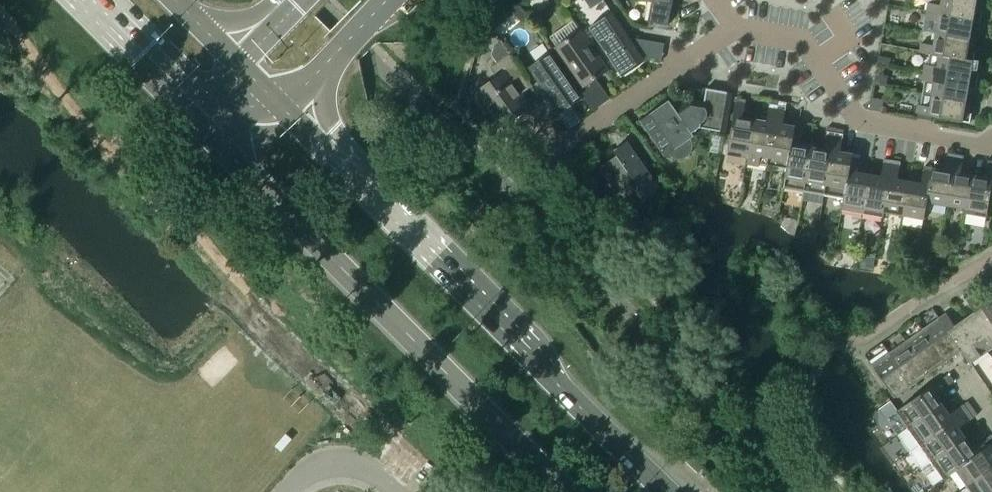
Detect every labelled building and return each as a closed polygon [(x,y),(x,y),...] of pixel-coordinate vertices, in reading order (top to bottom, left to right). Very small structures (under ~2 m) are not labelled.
[(652,1),(648,21),(668,25),(672,5),(673,0),(644,0),(652,1)] [(977,0),(941,0),(940,5),(929,3),(927,11),(981,20),(982,13),(975,12),(977,0)] [(970,39),(972,26),(979,27),(981,20),(927,11),(924,31),(935,33),(970,39)] [(629,40),(611,13),(590,27),(621,74),(642,60),(641,58),(644,56),(647,40),(634,38),(632,38),(629,40)] [(608,69),(581,30),(555,48),(582,87),(608,69)] [(968,52),(970,39),(935,33),(933,45),(922,43),(920,52),(939,55),(973,61),(975,53),(968,52)] [(582,98),(550,53),(529,68),(561,113),(582,98)] [(532,107),(517,86),(528,79),(510,54),(490,67),(496,77),(476,91),(497,121),(507,114),(512,121),(532,107)] [(971,74),(973,61),(939,55),(937,66),(925,64),(924,72),(977,82),(978,75),(971,74)] [(889,67),(891,58),(879,56),(877,64),(889,67)] [(966,101),(969,88),(976,89),(977,82),(924,72),(922,80),(925,81),(923,93),(966,101)] [(886,86),(888,76),(876,74),(874,84),(886,86)] [(672,103),(669,100),(640,120),(665,156),(669,153),(671,156),(674,157),(677,158),(680,159),(683,158),(686,157),(688,156),(691,153),(692,150),(693,147),(693,144),(692,141),(690,138),(694,136),(692,132),(698,127),(725,132),(733,93),(707,88),(704,102),(690,99),(683,104),(679,98),(672,103)] [(964,114),(966,101),(923,93),(920,105),(918,104),(916,113),(970,123),(971,115),(964,114)] [(748,158),(755,119),(741,116),(742,112),(744,113),(746,100),(737,98),(727,154),(748,158)] [(881,112),(884,100),(872,98),(869,110),(881,112)] [(768,162),(778,105),(770,104),(768,117),(769,117),(768,121),(755,119),(748,158),(768,162)] [(787,165),(794,126),(781,123),(782,119),(784,120),(786,107),(778,105),(768,162),(787,165)] [(806,186),(813,146),(799,144),(799,140),(801,140),(804,123),(796,121),(795,126),(794,126),(787,165),(784,182),(806,186)] [(845,193),(852,153),(839,151),(839,147),(841,147),(844,130),(836,129),(836,133),(835,133),(825,189),(845,192),(845,193)] [(825,189),(835,133),(827,131),(825,144),(826,145),(826,149),(813,146),(806,186),(825,189)] [(659,187),(634,151),(627,141),(614,150),(617,155),(604,164),(605,166),(599,171),(607,182),(602,186),(615,204),(639,187),(646,197),(659,187)] [(862,213),(869,174),(856,171),(856,167),(858,168),(860,155),(852,153),(845,193),(845,192),(842,210),(862,213)] [(946,206),(956,154),(948,153),(945,166),(947,166),(946,170),(933,168),(927,202),(946,206)] [(966,214),(973,175),(959,172),(960,168),(961,169),(964,156),(956,154),(946,206),(966,209),(965,214),(966,214)] [(883,217),(892,160),(884,159),(882,172),(884,172),(883,176),(869,174),(862,213),(883,217)] [(903,215),(910,181),(896,179),(897,175),(898,175),(901,162),(892,160),(883,217),(884,212),(903,215)] [(991,185),(991,160),(988,160),(985,173),(987,173),(986,177),(973,175),(966,214),(986,217),(991,185)] [(927,202),(933,168),(925,166),(922,179),(924,179),(923,183),(910,181),(903,215),(924,219),(927,202)] [(986,303),(984,300),(985,299),(979,289),(972,294),(991,322),(991,299),(986,303)] [(972,294),(965,299),(972,308),(973,307),(976,311),(964,318),(987,351),(991,348),(991,322),(972,294)] [(987,351),(964,318),(953,326),(951,323),(952,322),(946,313),(939,318),(961,350),(970,363),(987,351)] [(961,350),(939,318),(922,329),(945,362),(961,350)] [(945,362),(922,329),(906,341),(929,374),(945,362)] [(912,385),(929,374),(906,341),(889,353),(912,385)] [(889,353),(872,365),(895,397),(912,385),(889,353)] [(914,425),(943,404),(934,393),(938,391),(939,392),(954,381),(949,374),(896,411),(908,429),(914,425)] [(919,445),(972,408),(968,401),(953,412),(954,413),(951,415),(943,404),(914,425),(908,429),(919,445)] [(932,463),(967,437),(959,426),(962,424),(963,425),(977,415),(972,408),(919,445),(932,463)] [(956,470),(991,444),(987,438),(977,445),(978,446),(975,448),(967,437),(932,463),(943,479),(956,470)] [(991,469),(991,445),(991,444),(956,470),(967,487),(991,469)] [(967,487),(975,482),(982,491),(991,491),(991,469),(967,487)]
